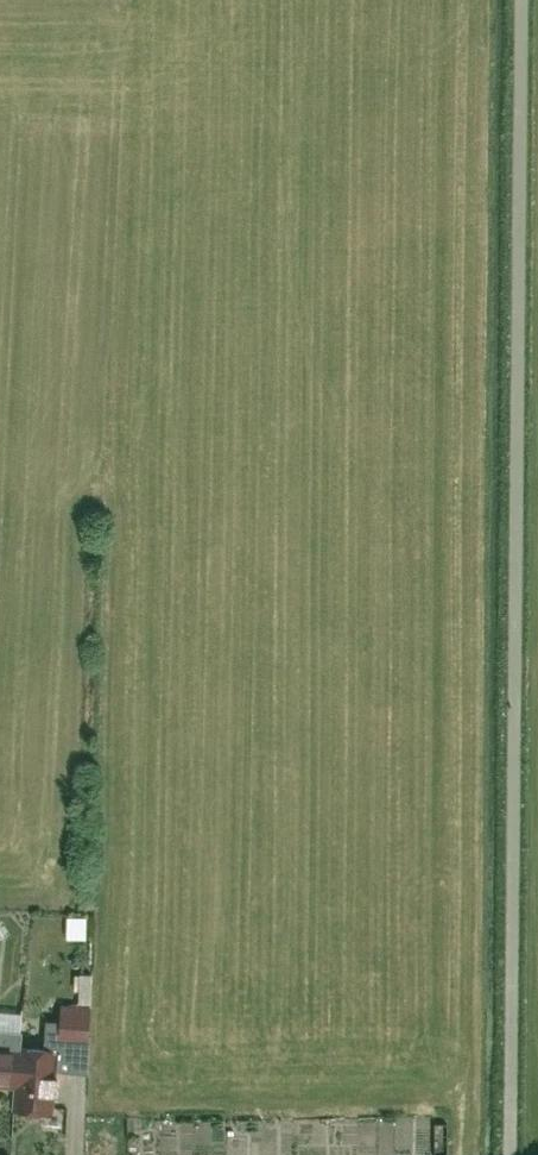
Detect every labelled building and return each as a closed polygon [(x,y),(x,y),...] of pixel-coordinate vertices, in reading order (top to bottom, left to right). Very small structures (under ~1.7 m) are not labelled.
[(80,973),(79,1003),(91,1003),(92,974),(80,973)] [(16,1003),(1,1002),(0,1015),(0,1021),(15,1023),(16,1003)] [(88,1042),(91,1006),(61,1003),(58,1040),(88,1042)] [(15,1088),(13,1111),(52,1114),(57,1051),(19,1049),(21,1033),(0,1031),(0,1087),(15,1088)]
